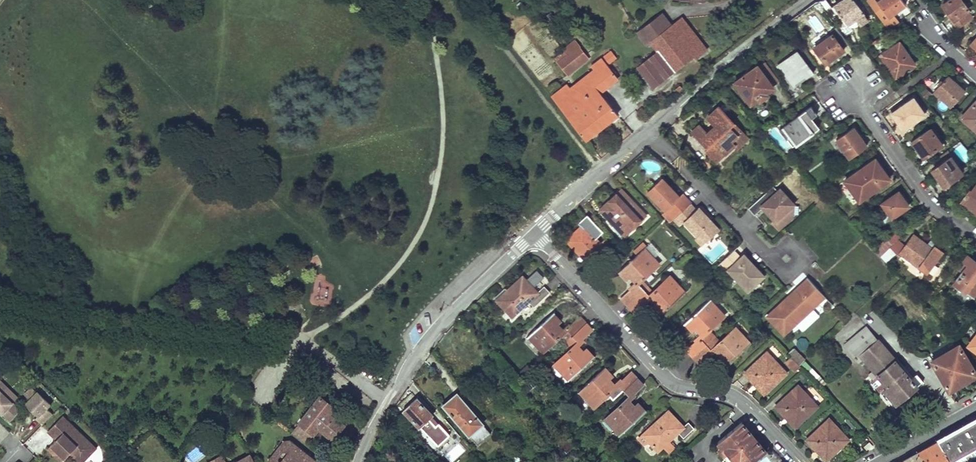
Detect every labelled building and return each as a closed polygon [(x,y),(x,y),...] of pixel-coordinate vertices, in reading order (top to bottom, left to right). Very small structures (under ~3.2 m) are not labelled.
[(859,26),(867,19),(854,0),(844,0),(843,0),(842,0),(833,7),(845,23),(854,18),(859,26)] [(888,16),(896,9),(904,3),(902,0),(878,0),(877,1),(888,16)] [(956,28),(967,19),(962,13),(967,8),(962,0),(948,0),(942,5),(953,18),(951,20),(956,28)] [(654,87),(693,56),(695,59),(706,50),(681,18),(670,26),(661,15),(639,33),(647,43),(651,40),(659,50),(638,67),(654,87)] [(814,45),(825,61),(834,55),(843,49),(841,46),(847,42),(835,26),(829,30),(831,33),(814,45)] [(577,39),(554,57),(568,74),(589,57),(581,47),(582,46),(577,39)] [(897,66),(900,72),(914,62),(904,48),(898,40),(879,54),(886,63),(888,62),(893,69),(897,66)] [(776,63),(792,85),(804,77),(800,71),(808,65),(797,49),(776,63)] [(605,56),(610,62),(617,57),(612,51),(605,56)] [(552,96),(586,140),(618,114),(601,92),(618,78),(603,58),(592,66),(594,69),(570,87),(568,84),(552,96)] [(738,80),(754,101),(758,97),(760,100),(768,93),(767,90),(773,85),(757,64),(738,80)] [(931,89),(948,104),(962,88),(953,81),(944,73),(931,89)] [(898,117),(905,127),(924,113),(912,96),(891,112),(895,119),(898,117)] [(975,130),(975,101),(961,117),(975,130)] [(782,126),(796,143),(813,131),(806,121),(816,114),(810,106),(782,126)] [(706,148),(715,160),(733,144),(730,140),(736,134),(730,126),(734,123),(719,107),(708,116),(715,125),(708,131),(701,138),(708,146),(706,148)] [(693,129),(701,138),(708,131),(700,123),(693,129)] [(733,144),(736,147),(746,137),(734,123),(730,126),(736,134),(730,140),(733,144)] [(836,137),(848,157),(865,145),(858,135),(852,126),(836,137)] [(916,148),(922,157),(941,143),(935,134),(933,136),(928,129),(910,140),(916,148)] [(937,177),(943,185),(961,172),(945,151),(937,157),(941,163),(932,169),(937,177)] [(844,181),(858,200),(888,179),(878,165),(873,158),(844,181)] [(679,196),(661,176),(647,189),(673,217),(677,214),(689,202),(690,202),(682,193),(679,196)] [(975,211),(975,183),(970,191),(968,190),(961,200),(968,206),(975,211)] [(772,184),(747,206),(753,213),(762,205),(764,203),(767,206),(765,208),(773,218),(777,214),(783,221),(790,215),(791,203),(779,189),(777,190),(772,184)] [(641,217),(624,200),(630,195),(619,186),(613,190),(615,193),(599,207),(613,223),(614,221),(624,231),(641,217)] [(886,209),(891,217),(907,205),(902,198),(896,191),(881,203),(886,209)] [(646,212),(630,195),(624,200),(641,217),(646,212)] [(689,202),(677,214),(683,220),(696,235),(699,233),(705,240),(718,229),(698,206),(695,208),(689,202)] [(885,222),(891,217),(886,209),(879,214),(885,222)] [(683,220),(677,214),(673,217),(678,224),(683,220)] [(773,218),(769,221),(775,228),(783,221),(777,214),(773,218)] [(582,252),(591,262),(606,248),(594,234),(599,229),(587,215),(581,221),(582,223),(565,237),(580,254),(582,252)] [(611,225),(621,235),(624,231),(614,221),(613,223),(611,225)] [(875,250),(881,256),(890,246),(897,239),(902,233),(896,228),(875,250)] [(699,233),(696,235),(694,237),(700,244),(705,240),(699,233)] [(900,253),(926,271),(942,250),(934,243),(932,246),(913,234),(905,246),(900,253)] [(900,253),(905,246),(897,239),(890,246),(895,253),(900,253)] [(881,256),(886,262),(895,253),(890,246),(881,256)] [(621,298),(627,303),(649,281),(644,277),(660,263),(644,247),(618,270),(626,278),(632,273),(637,279),(632,283),(631,289),(621,298)] [(733,249),(720,261),(746,289),(758,279),(760,279),(764,275),(750,260),(746,264),(743,261),(741,256),(739,257),(733,249)] [(744,253),(741,256),(743,261),(746,264),(750,260),(744,253)] [(973,297),(975,293),(975,261),(967,255),(963,261),(967,264),(953,283),(973,297)] [(496,300),(511,314),(530,297),(534,302),(548,290),(544,286),(540,282),(534,288),(520,273),(505,287),(507,289),(496,300)] [(312,275),(311,305),(329,306),(330,276),(312,275)] [(654,308),(660,315),(685,291),(670,275),(655,288),(649,281),(627,303),(633,309),(641,302),(648,302),(653,297),(659,303),(654,308)] [(797,287),(802,293),(813,283),(808,277),(797,287)] [(825,296),(813,283),(802,293),(797,287),(794,291),(793,294),(793,296),(797,301),(794,303),(788,296),(782,302),(784,304),(776,312),(773,309),(766,317),(783,335),(797,322),(801,327),(814,318),(815,317),(815,314),(809,307),(813,304),(815,305),(825,296)] [(492,294),(496,300),(507,289),(505,287),(503,285),(492,294)] [(788,296),(794,303),(797,301),(793,296),(793,294),(794,291),(788,296)] [(826,298),(817,306),(821,311),(831,303),(826,298)] [(686,350),(690,355),(714,335),(709,330),(724,315),(710,299),(684,322),(692,331),(697,326),(702,331),(697,335),(696,341),(686,350)] [(782,302),(773,309),(776,312),(784,304),(782,302)] [(526,334),(541,349),(556,336),(562,341),(584,322),(578,315),(569,324),(564,325),(558,330),(553,325),(559,318),(552,311),(526,334)] [(552,361),(567,377),(592,354),(585,346),(578,351),(574,346),(579,341),(581,336),(589,328),(584,322),(562,341),(566,347),(552,361)] [(865,326),(843,345),(855,358),(859,355),(859,356),(877,341),(865,326)] [(717,357),(725,365),(750,343),(736,328),(720,341),(714,335),(690,355),(698,362),(707,354),(713,352),(717,348),(722,352),(717,357)] [(877,341),(859,356),(861,358),(875,374),(893,359),(877,341)] [(933,361),(949,390),(963,382),(975,375),(959,346),(933,361)] [(793,348),(788,355),(800,364),(805,357),(793,348)] [(754,385),(763,394),(786,374),(765,354),(744,374),(754,385)] [(876,375),(870,380),(879,392),(885,386),(895,397),(904,390),(907,393),(921,381),(915,374),(909,379),(893,359),(875,374),(876,375)] [(800,368),(792,360),(787,365),(795,373),(800,368)] [(578,389),(592,405),(607,391),(613,397),(636,377),(629,370),(620,378),(615,379),(609,384),(605,379),(610,373),(603,365),(578,389)] [(2,389),(7,384),(0,377),(0,407),(12,419),(22,409),(15,401),(2,389)] [(603,416),(618,432),(643,409),(636,402),(630,406),(625,401),(630,396),(632,390),(640,382),(636,377),(613,397),(618,403),(603,416)] [(19,396),(7,384),(2,389),(15,401),(19,396)] [(885,386),(879,392),(884,397),(886,395),(894,404),(907,393),(904,390),(895,397),(885,386)] [(38,392),(33,387),(26,394),(32,399),(27,403),(39,415),(37,418),(44,424),(54,413),(48,407),(52,403),(40,391),(38,392)] [(785,418),(795,428),(817,408),(798,387),(776,408),(785,418)] [(444,405),(479,443),(491,432),(456,393),(444,405)] [(292,430),(307,442),(317,426),(333,437),(343,423),(329,412),(334,407),(319,396),(292,430)] [(420,426),(437,444),(447,435),(431,416),(433,414),(417,396),(403,408),(418,426),(420,426)] [(684,427),(669,411),(639,438),(644,444),(650,441),(658,450),(663,445),(669,452),(675,447),(670,441),(676,435),(681,440),(694,429),(688,423),(684,427)] [(63,414),(47,431),(56,439),(50,444),(64,458),(69,452),(71,451),(74,454),(73,455),(79,461),(82,461),(97,447),(63,414)] [(961,427),(938,440),(949,461),(975,447),(975,418),(961,427)] [(829,421),(807,440),(816,450),(826,461),(848,440),(829,421)] [(741,423),(717,443),(722,448),(734,461),(755,461),(764,455),(766,454),(756,441),(752,444),(747,437),(750,435),(741,423)] [(555,443),(565,454),(575,445),(565,434),(555,443)] [(756,441),(750,435),(747,437),(752,444),(756,441)] [(276,450),(285,457),(280,461),(320,461),(291,439),(285,446),(282,443),(276,450)] [(923,461),(949,461),(938,440),(927,446),(918,451),(923,461)] [(864,447),(867,451),(872,448),(869,443),(864,447)] [(64,458),(50,444),(47,448),(61,461),(64,458)] [(722,448),(719,451),(728,461),(734,461),(722,448)] [(276,450),(270,459),(270,461),(280,461),(285,457),(276,450)] [(918,451),(907,457),(898,461),(923,461),(918,451)] [(251,454),(236,461),(256,461),(251,454)]
